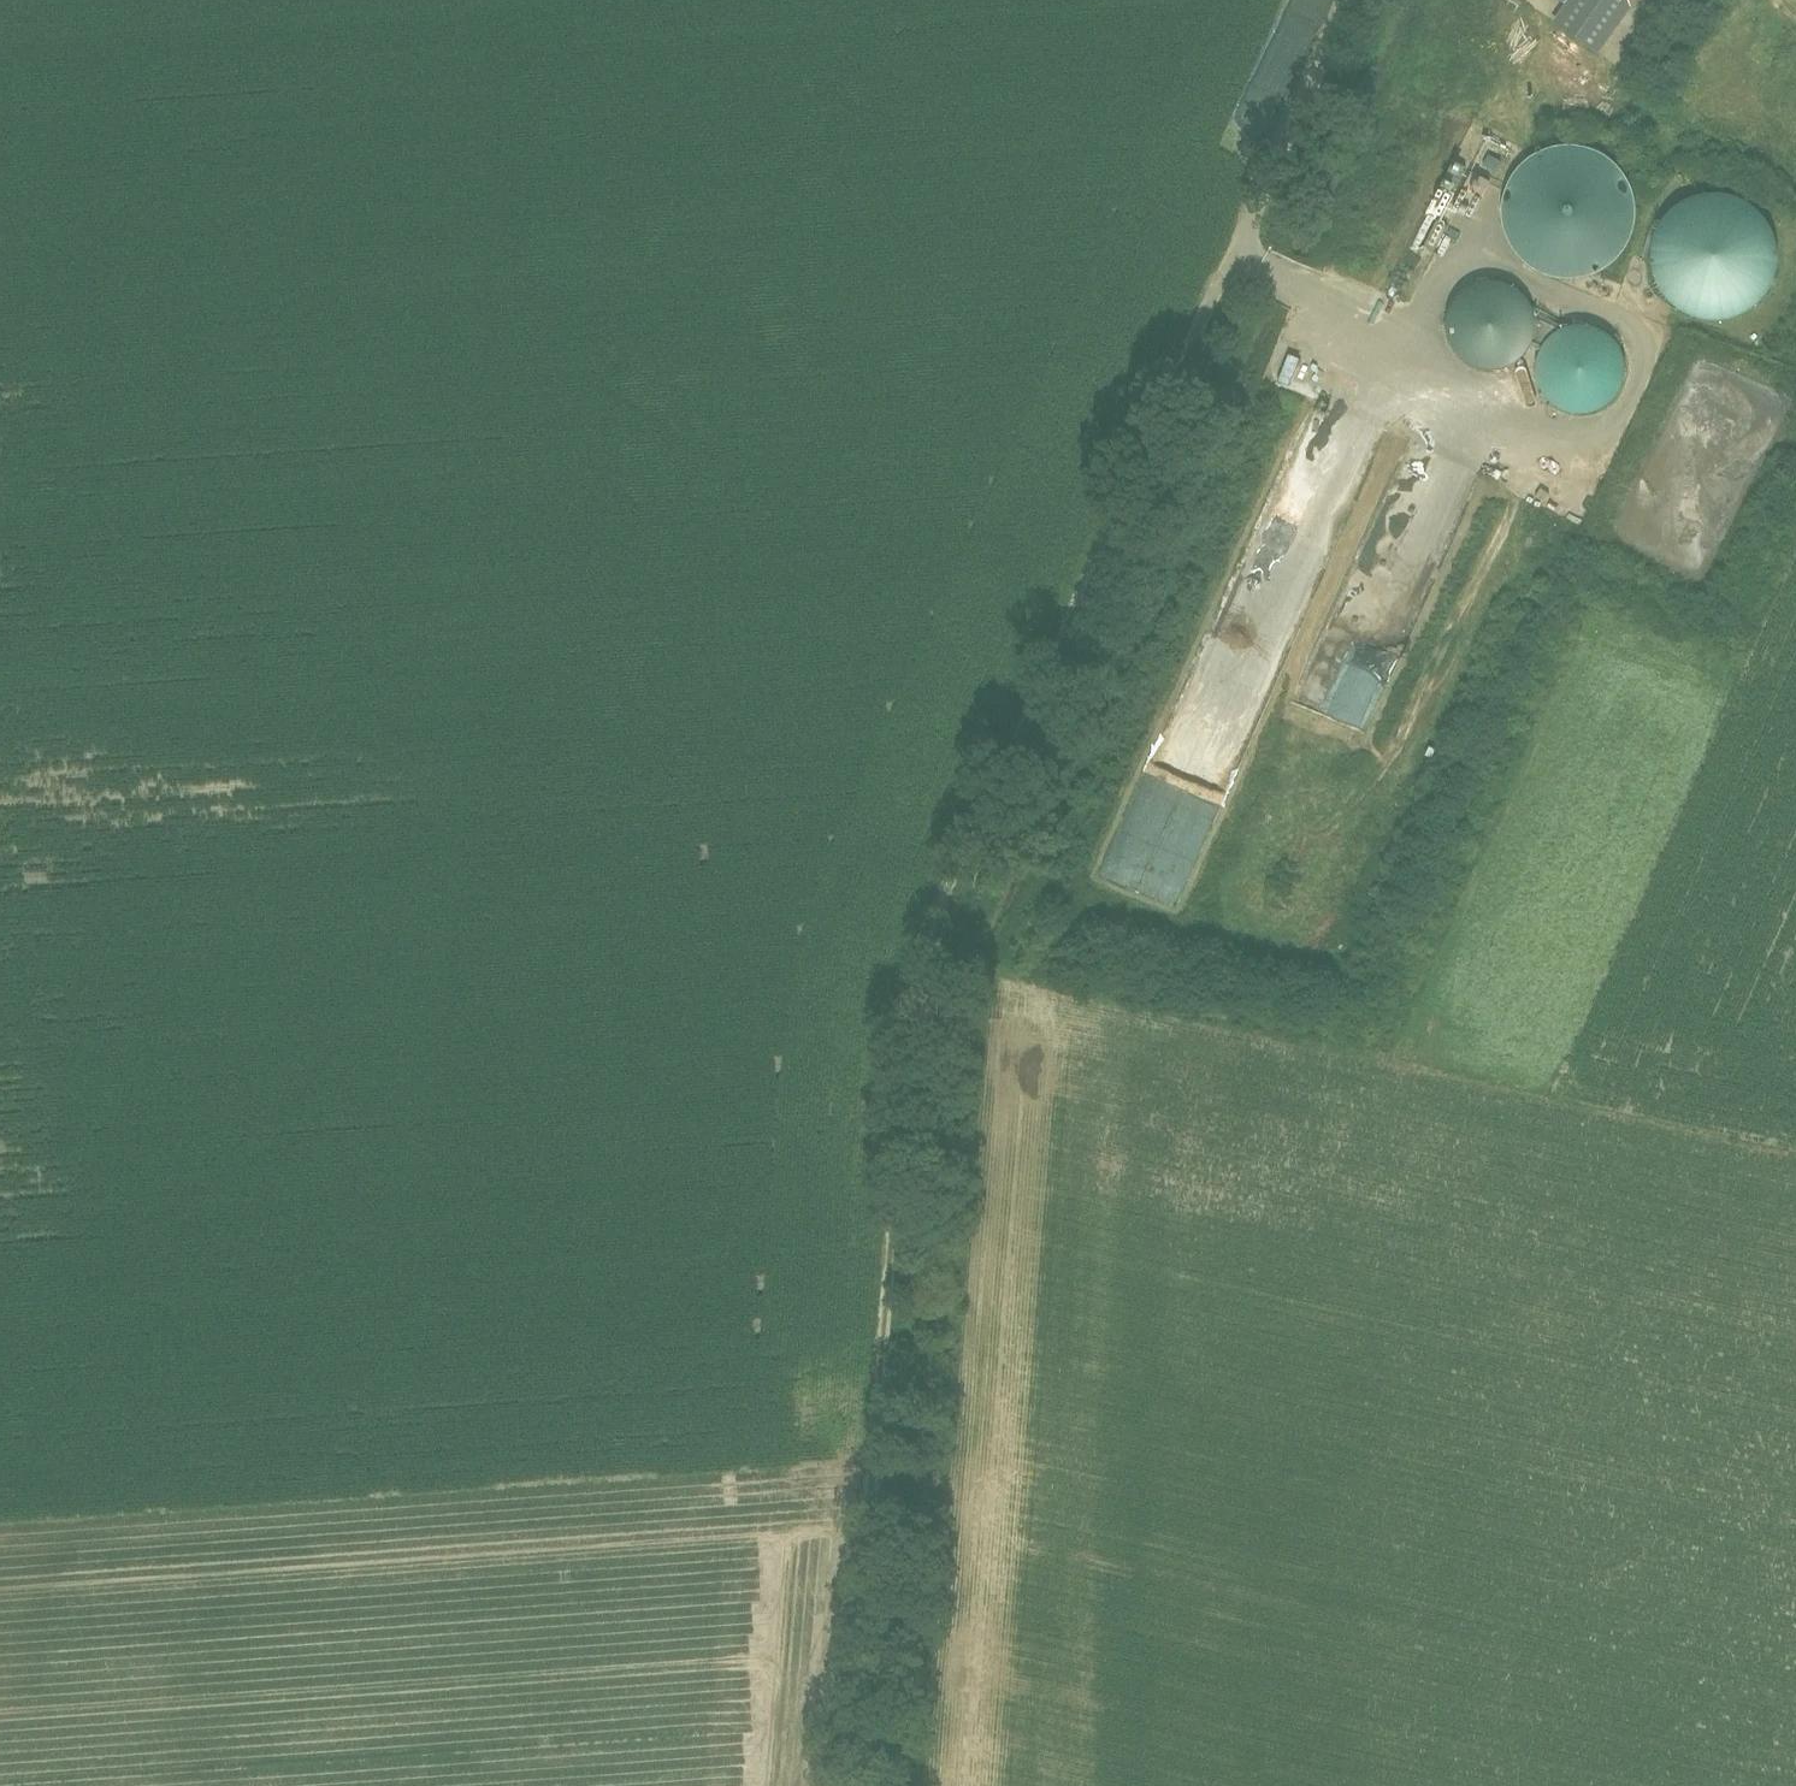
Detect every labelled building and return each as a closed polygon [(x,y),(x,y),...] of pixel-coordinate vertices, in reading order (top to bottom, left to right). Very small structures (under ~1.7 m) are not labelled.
[(1638,14),(1649,0),(1621,0),(1638,14)] [(1575,145),(1562,146),(1549,151),(1540,155),(1532,160),(1524,168),(1518,175),(1514,182),(1511,189),(1508,199),(1506,210),(1507,220),(1509,231),(1513,242),(1518,252),(1525,260),(1532,266),(1543,274),(1554,278),(1565,280),(1574,281),(1586,280),(1595,278),(1603,275),(1611,270),(1619,265),(1625,258),(1632,250),(1636,242),(1639,235),(1641,226),(1642,215),(1642,207),(1640,195),(1637,187),(1633,179),(1628,171),(1621,164),(1614,158),(1607,154),(1596,149),(1586,147),(1575,145)] [(1665,308),(1784,315),(1790,206),(1672,198),(1665,308)] [(1469,289),(1465,292),(1459,299),(1456,305),(1453,313),(1452,321),(1453,331),(1455,338),(1460,347),(1466,353),(1474,359),(1482,362),(1492,363),(1500,363),(1507,361),(1512,359),(1517,356),(1522,352),(1526,347),(1530,341),(1533,335),(1534,328),(1534,320),(1533,311),(1530,304),(1526,298),(1521,292),(1517,289),(1511,285),(1505,283),(1497,281),(1484,282),(1478,284),(1473,286),(1469,289)] [(1559,335),(1554,339),(1551,343),(1547,350),(1544,358),(1543,365),(1543,372),(1543,378),(1546,387),(1551,395),(1554,400),(1560,405),(1566,409),(1572,412),(1580,414),(1589,415),(1604,412),(1610,410),(1615,406),(1619,403),(1623,399),(1626,394),(1631,386),(1632,381),(1633,374),(1633,367),(1632,360),(1631,354),(1629,349),(1626,345),(1624,342),(1622,340),(1618,336),(1616,334),(1611,331),(1607,329),(1602,327),(1597,325),(1590,325),(1585,325),(1582,325),(1578,326),(1573,327),(1569,329),(1563,332),(1559,335)]
